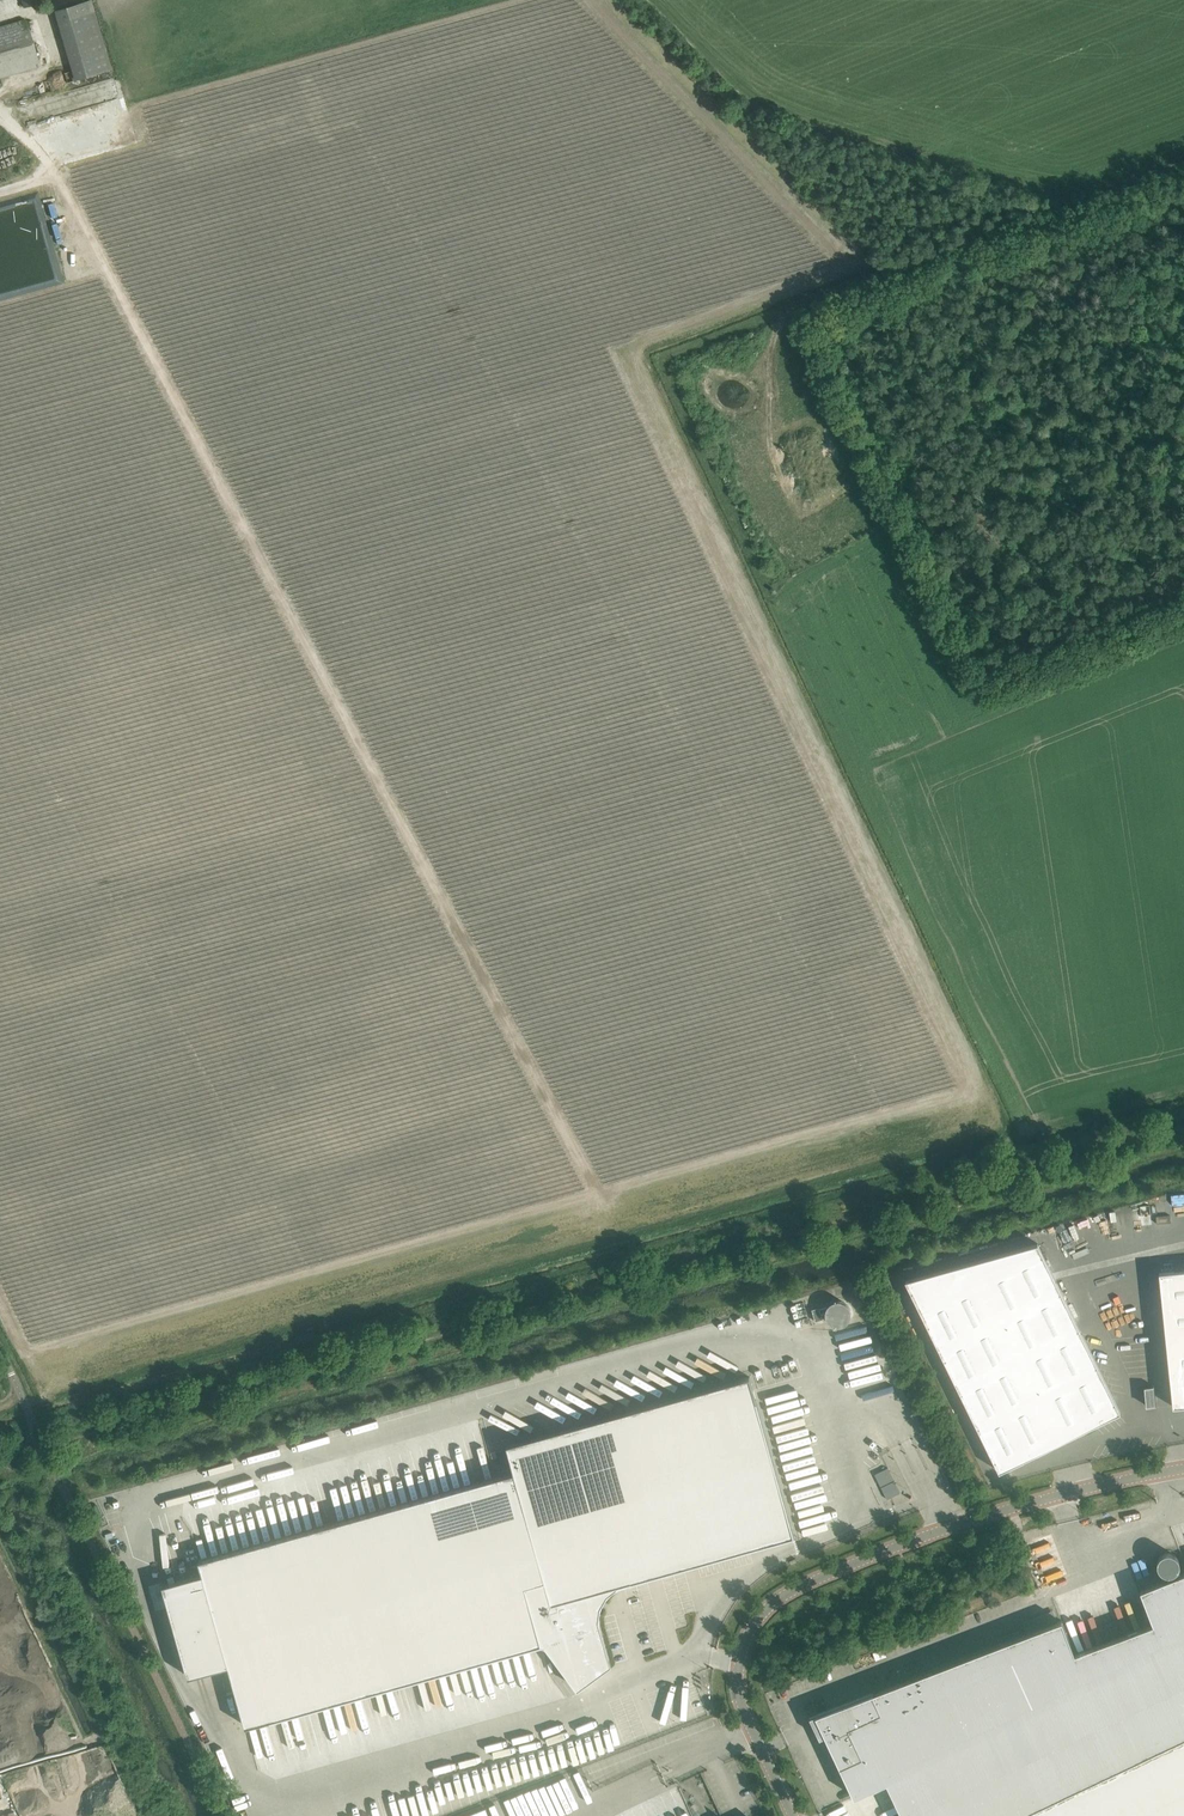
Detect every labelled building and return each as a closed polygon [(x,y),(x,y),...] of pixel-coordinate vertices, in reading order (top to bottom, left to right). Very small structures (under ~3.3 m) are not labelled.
[(112,69),(91,0),(89,0),(54,10),(74,80),(112,69)] [(39,65),(25,20),(0,27),(0,77),(39,65)] [(905,1280),(999,1471),(1120,1412),(1038,1243),(905,1280)] [(1159,1272),(1173,1406),(1183,1405),(1183,1269),(1159,1272)] [(824,1323),(845,1323),(846,1300),(825,1299),(824,1323)] [(819,1307),(812,1309),(815,1321),(823,1319),(819,1307)] [(203,1573),(163,1584),(189,1676),(229,1665),(246,1726),(565,1636),(578,1682),(575,1684),(578,1688),(593,1676),(608,1666),(607,1663),(587,1593),(626,1582),(794,1535),(750,1376),(507,1445),(514,1471),(199,1560),(203,1573)] [(1144,1406),(1155,1405),(1154,1386),(1143,1386),(1144,1406)] [(888,1467),(875,1474),(881,1486),(894,1479),(888,1467)] [(894,1480),(881,1487),(887,1499),(900,1493),(894,1480)] [(855,1796),(887,1781),(904,1815),(1183,1815),(1183,1573),(1140,1589),(1153,1623),(1075,1653),(1062,1620),(816,1715),(822,1729),(823,1729),(825,1733),(820,1736),(820,1737),(825,1735),(855,1796)] [(1136,1593),(1131,1595),(1142,1625),(1147,1623),(1136,1593)] [(1052,1612),(1043,1615),(1046,1622),(1054,1619),(1052,1612)] [(845,1803),(826,1811),(828,1815),(850,1815),(845,1803)]
